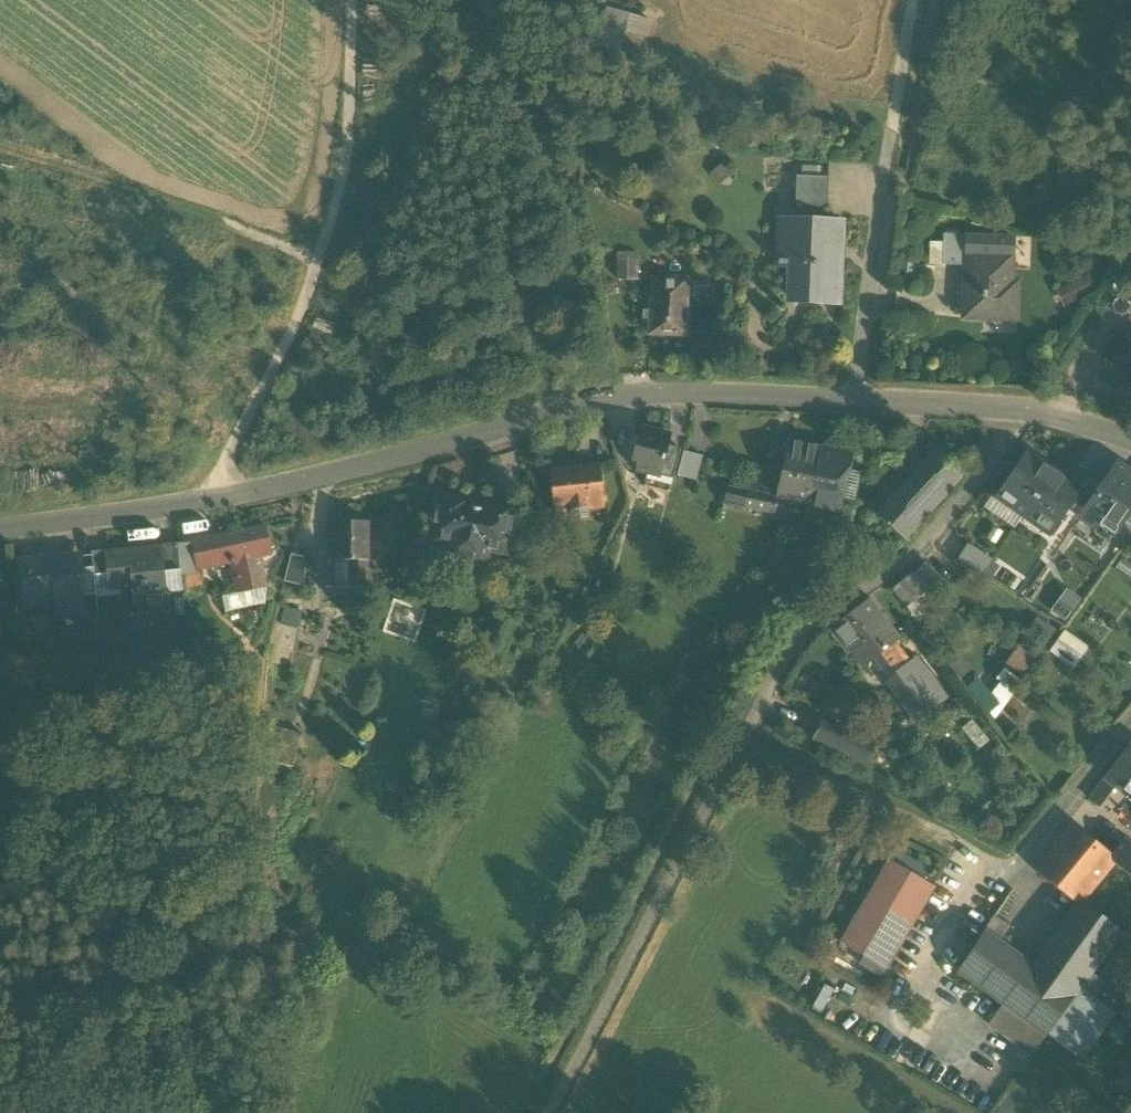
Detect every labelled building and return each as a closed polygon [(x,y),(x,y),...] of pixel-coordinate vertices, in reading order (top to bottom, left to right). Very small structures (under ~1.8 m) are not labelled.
[(653,22),(605,8),(594,48),(619,55),(625,33),(647,40),(653,22)] [(801,166),(801,178),(820,179),(821,167),(801,166)] [(797,205),(828,207),(829,180),(820,179),(801,178),(799,178),(797,205)] [(795,305),(841,306),(843,223),(782,222),(781,246),(796,246),(795,305)] [(942,265),(965,266),(966,254),(967,254),(968,237),(968,235),(943,234),(943,243),(942,265)] [(967,254),(1012,256),(1013,238),(968,237),(967,254)] [(928,265),(942,265),(943,243),(929,243),(928,265)] [(623,254),(624,276),(641,275),(640,253),(623,254)] [(1014,321),(1017,321),(1017,313),(1018,282),(1011,282),(1012,256),(967,254),(966,254),(965,266),(963,319),(983,319),(984,311),(1015,312),(1014,321)] [(697,281),(726,296),(732,285),(702,270),(697,281)] [(1088,274),(1055,290),(1064,308),(1097,292),(1088,274)] [(649,336),(687,338),(689,300),(686,300),(687,282),(655,281),(654,299),(651,299),(649,336)] [(1036,283),(1018,282),(1017,313),(1035,314),(1036,283)] [(984,311),(983,319),(1014,321),(1015,312),(984,311)] [(648,473),(660,476),(668,448),(670,437),(641,429),(633,458),(639,460),(637,470),(648,473)] [(788,441),(781,470),(814,476),(820,448),(788,441)] [(645,485),(670,491),(673,478),(680,452),(668,448),(660,476),(648,473),(645,485)] [(851,454),(820,448),(814,476),(808,505),(838,512),(841,498),(847,471),(851,454)] [(932,451),(889,499),(919,525),(962,477),(932,451)] [(678,475),(696,479),(701,457),(684,452),(678,475)] [(997,500),(1021,517),(1052,473),(1027,456),(997,500)] [(1116,464),(1101,487),(1083,513),(1079,518),(1096,530),(1098,526),(1113,537),(1123,522),(1130,510),(1130,474),(1116,464)] [(549,472),(554,513),(603,508),(599,466),(549,472)] [(808,505),(814,476),(781,470),(775,496),(776,498),(808,505)] [(860,474),(847,471),(841,498),(854,501),(860,474)] [(1078,490),(1052,473),(1021,517),(1048,535),(1070,503),(1079,491),(1078,490)] [(1101,487),(1086,477),(1078,490),(1079,491),(1070,503),(1083,513),(1101,487)] [(744,508),(774,514),(776,503),(768,497),(757,495),(759,488),(749,486),(748,493),(745,505),(744,508)] [(723,504),(744,508),(745,505),(748,493),(726,489),(723,504)] [(1013,529),(1021,517),(997,500),(992,496),(984,509),(1013,529)] [(449,561),(484,568),(487,552),(506,556),(516,508),(487,502),(485,511),(465,507),(466,503),(439,497),(431,536),(447,539),(452,546),(449,561)] [(919,525),(889,499),(874,515),(904,541),(919,525)] [(1123,522),(1130,528),(1130,510),(1123,522)] [(366,561),(369,523),(336,521),(334,538),(331,538),(330,559),(336,559),(348,560),(366,561)] [(234,569),(239,590),(265,584),(259,555),(272,552),(266,527),(193,544),(199,569),(229,562),(231,570),(234,569)] [(167,574),(180,573),(177,544),(177,543),(161,544),(161,546),(164,546),(167,574)] [(193,544),(177,544),(180,573),(180,574),(199,571),(199,569),(193,544)] [(956,559),(982,576),(985,572),(992,561),(968,545),(956,559)] [(136,585),(139,611),(171,608),(169,595),(167,574),(164,546),(161,546),(109,552),(112,575),(113,587),(119,586),(136,585)] [(285,581),(304,586),(306,557),(292,554),(285,581)] [(53,600),(55,617),(83,614),(81,596),(77,566),(76,556),(17,562),(22,603),(53,600)] [(334,586),(346,587),(348,560),(336,559),(334,586)] [(346,587),(364,588),(366,561),(348,560),(346,587)] [(1115,568),(1130,579),(1130,567),(1121,560),(1115,568)] [(928,563),(915,573),(927,589),(940,579),(928,563)] [(77,566),(81,596),(95,595),(93,576),(92,565),(77,566)] [(167,574),(169,595),(182,593),(180,574),(180,573),(167,574)] [(937,587),(929,593),(927,589),(915,573),(898,586),(913,605),(909,608),(921,624),(947,605),(943,599),(945,598),(937,587)] [(120,596),(119,586),(113,587),(112,575),(93,576),(95,595),(96,599),(120,596)] [(265,584),(239,590),(240,594),(222,599),(225,614),(264,605),(265,584)] [(119,586),(120,596),(121,613),(139,611),(136,585),(119,586)] [(1080,600),(1066,590),(1050,612),(1064,623),(1080,600)] [(848,653),(850,651),(861,643),(855,635),(858,632),(859,633),(868,626),(866,623),(880,613),(870,600),(830,631),(848,653)] [(301,612),(284,608),(280,626),(296,630),(301,612)] [(863,668),(873,660),(894,644),(900,639),(880,613),(866,623),(868,626),(859,633),(858,632),(855,635),(861,643),(850,651),(863,668)] [(1056,630),(1036,618),(1023,639),(1042,652),(1056,630)] [(1046,652),(1071,671),(1086,650),(1083,648),(1062,632),(1046,652)] [(1037,653),(1020,642),(1004,666),(1021,677),(1037,653)] [(908,663),(894,644),(873,660),(889,681),(910,665),(908,663)] [(972,671),(958,654),(945,664),(960,681),(972,671)] [(915,658),(908,663),(910,665),(889,681),(888,682),(917,718),(945,696),(915,658)] [(1000,683),(991,695),(1002,708),(1021,682),(1004,669),(995,680),(1000,683)] [(991,695),(978,679),(968,688),(993,719),(1002,708),(991,695)] [(815,740),(862,764),(872,744),(825,720),(815,740)] [(971,721),(961,729),(978,750),(988,741),(971,721)] [(275,729),(267,761),(292,768),(300,735),(275,729)] [(888,752),(872,744),(862,764),(878,772),(888,752)] [(1130,799),(1130,744),(1105,778),(1116,787),(1130,799)] [(1093,795),(1104,803),(1116,787),(1105,778),(1093,795)] [(1032,875),(1074,908),(1079,902),(1081,903),(1098,883),(1115,861),(1110,857),(1111,856),(1071,826),(1053,849),(1032,875)] [(1130,873),(1130,849),(1122,842),(1111,856),(1110,857),(1115,861),(1130,873)] [(898,852),(892,863),(920,879),(926,868),(898,852)] [(863,957),(886,970),(934,888),(920,879),(892,863),(888,861),(840,943),(863,957)] [(1074,908),(1033,967),(1074,997),(1079,990),(1091,973),(1121,932),(1081,903),(1079,902),(1074,908)] [(958,971),(1003,1005),(1046,1035),(1074,997),(1033,967),(999,942),(1009,927),(994,917),(984,931),(958,971)] [(881,979),(886,970),(863,957),(858,965),(881,979)] [(1105,984),(1091,973),(1079,990),(1092,1001),(1105,984)] [(833,990),(824,985),(812,1009),(821,1013),(833,990)] [(1092,1001),(1079,990),(1074,997),(1046,1035),(1077,1056),(1108,1013),(1092,1001)] [(1031,1056),(1046,1035),(1003,1005),(988,1025),(1031,1056)] [(997,1112),(1012,1112),(1026,1093),(1016,1086),(997,1112)] [(1080,1095),(1069,1112),(1108,1112),(1080,1095)]
